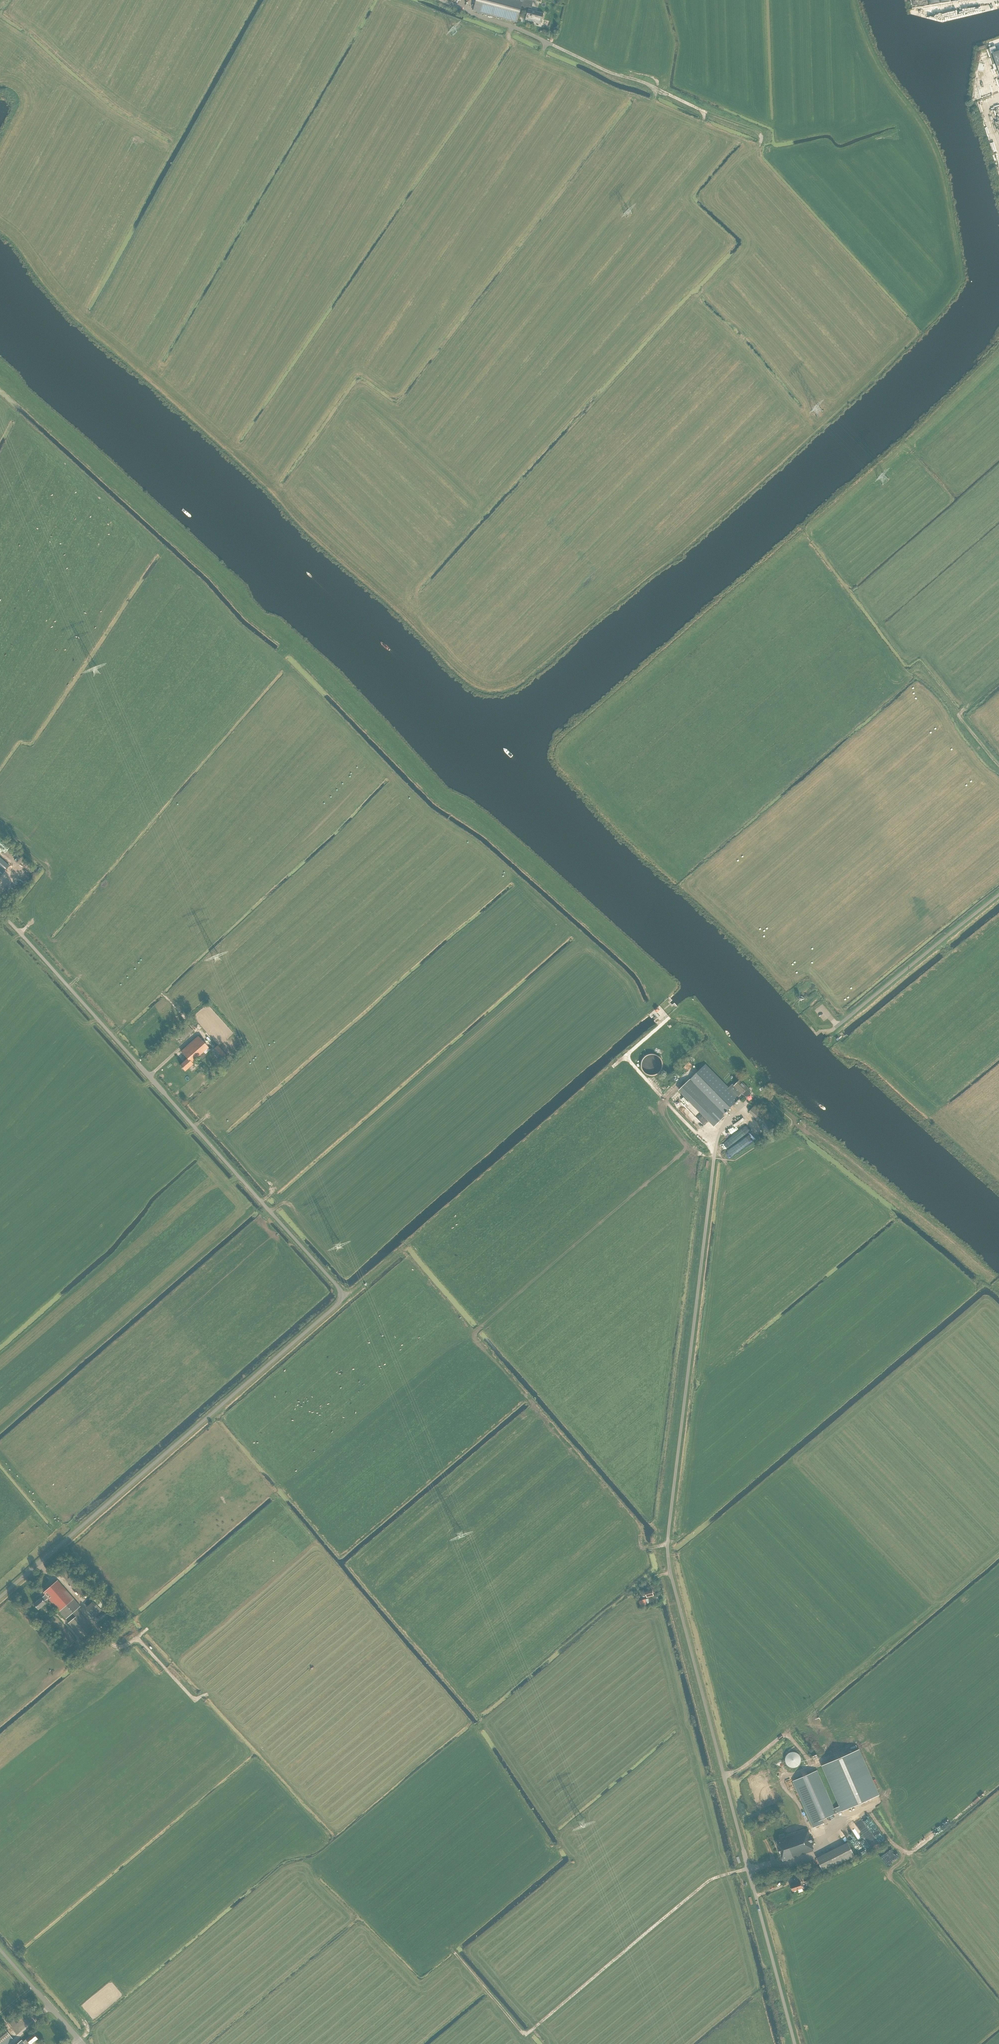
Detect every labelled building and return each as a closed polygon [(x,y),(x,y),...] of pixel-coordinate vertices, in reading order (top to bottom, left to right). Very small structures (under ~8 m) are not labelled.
[(520,2),(513,0),(476,0),(473,11),(517,22),(520,9),(528,11),(525,20),(533,22),(533,21),(540,23),(543,14),(530,11),(532,5),(533,1),(529,0),(521,0),(520,2)] [(0,858),(0,877),(9,866),(0,858)] [(188,1026),(177,1036),(182,1041),(193,1031),(188,1026)] [(185,1071),(193,1064),(192,1063),(208,1048),(198,1036),(181,1051),(188,1059),(180,1065),(185,1071)] [(211,1051),(220,1060),(226,1054),(218,1045),(211,1051)] [(644,1072),(646,1074),(649,1075),(652,1075),(654,1075),(657,1074),(659,1072),(661,1070),(662,1067),(662,1065),(662,1062),(661,1059),(659,1057),(657,1056),(654,1055),(652,1054),(649,1055),(646,1056),(644,1057),(643,1059),(642,1062),(641,1065),(642,1067),(643,1070),(644,1072)] [(711,1059),(705,1054),(701,1059),(699,1058),(694,1063),(700,1070),(679,1090),(715,1126),(723,1118),(722,1116),(739,1099),(738,1097),(741,1094),(740,1094),(741,1093),(742,1094),(743,1094),(745,1096),(747,1096),(750,1093),(750,1091),(748,1089),(748,1088),(740,1080),(734,1086),(731,1090),(706,1065),(711,1059)] [(775,1125),(754,1106),(749,1111),(762,1123),(759,1127),(767,1134),(775,1125)] [(83,1585),(81,1583),(74,1574),(66,1580),(74,1589),(75,1588),(80,1594),(82,1593),(84,1595),(89,1590),(87,1588),(88,1587),(85,1584),(83,1585)] [(80,1606),(58,1580),(43,1593),(45,1595),(41,1598),(41,1597),(33,1604),(38,1609),(45,1603),(44,1601),(48,1598),(66,1619),(73,1613),(76,1616),(68,1623),(81,1639),(94,1628),(80,1613),(78,1608),(80,1606)] [(94,1601),(86,1609),(94,1618),(103,1610),(94,1601)] [(833,1808),(835,1813),(842,1810),(879,1795),(858,1749),(822,1765),(840,1805),(833,1808)] [(795,1751),(793,1751),(792,1751),(790,1752),(789,1752),(788,1753),(787,1754),(786,1756),(785,1758),(785,1759),(785,1761),(785,1762),(785,1763),(786,1764),(787,1765),(788,1766),(789,1767),(791,1768),(792,1768),(794,1768),(796,1768),(797,1767),(799,1766),(800,1765),(801,1763),(801,1762),(802,1760),(801,1759),(801,1758),(801,1756),(800,1755),(800,1754),(798,1753),(797,1752),(796,1752),(795,1751)] [(777,1841),(783,1861),(814,1851),(812,1845),(813,1845),(811,1839),(826,1835),(824,1830),(826,1830),(823,1820),(836,1814),(835,1813),(833,1808),(817,1771),(793,1781),(812,1824),(807,1826),(806,1824),(784,1831),(786,1839),(777,1841)] [(855,1820),(867,1837),(879,1829),(867,1812),(855,1820)] [(816,1858),(822,1872),(854,1856),(847,1843),(816,1858)] [(791,1885),(793,1891),(798,1890),(799,1893),(803,1891),(802,1888),(803,1888),(802,1885),(804,1884),(802,1878),(795,1880),(796,1883),(791,1885)] [(0,2030),(0,2043),(7,2043),(13,2039),(3,2027),(0,2030)] [(37,2039),(33,2033),(26,2039),(23,2042),(21,2040),(17,2043),(30,2043),(37,2039)]
